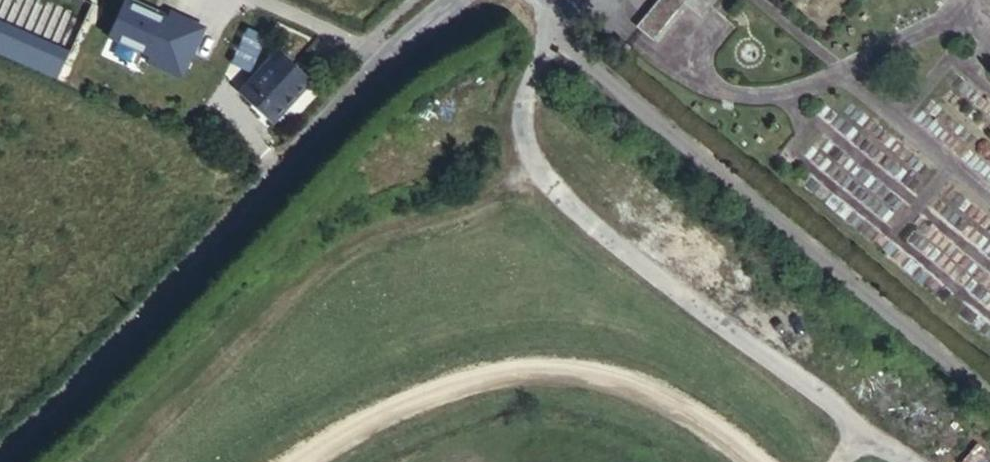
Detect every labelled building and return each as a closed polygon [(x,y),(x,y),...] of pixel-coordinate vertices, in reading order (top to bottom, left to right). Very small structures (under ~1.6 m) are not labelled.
[(189,46),(206,13),(228,24),(234,10),(218,1),(218,0),(194,0),(175,40),(189,46)] [(265,40),(277,19),(236,0),(218,0),(218,1),(234,10),(228,24),(206,13),(189,46),(233,65),(248,33),(265,40)] [(673,0),(666,0),(642,30),(652,39),(680,4),(673,0)] [(680,4),(696,16),(708,0),(683,0),(680,4)] [(277,19),(265,40),(270,42),(280,21),(277,19)] [(87,64),(68,55),(0,25),(0,41),(79,77),(87,64)] [(93,74),(100,78),(119,41),(151,55),(133,92),(151,101),(168,64),(173,55),(116,29),(113,32),(96,68),(93,74)] [(75,39),(71,47),(84,53),(87,44),(75,39)] [(119,41),(100,78),(133,92),(151,55),(119,41)] [(282,50),(248,85),(275,113),(310,78),(282,50)] [(173,55),(168,64),(175,66),(180,56),(173,55)] [(133,92),(100,78),(97,83),(130,98),(133,92)]
